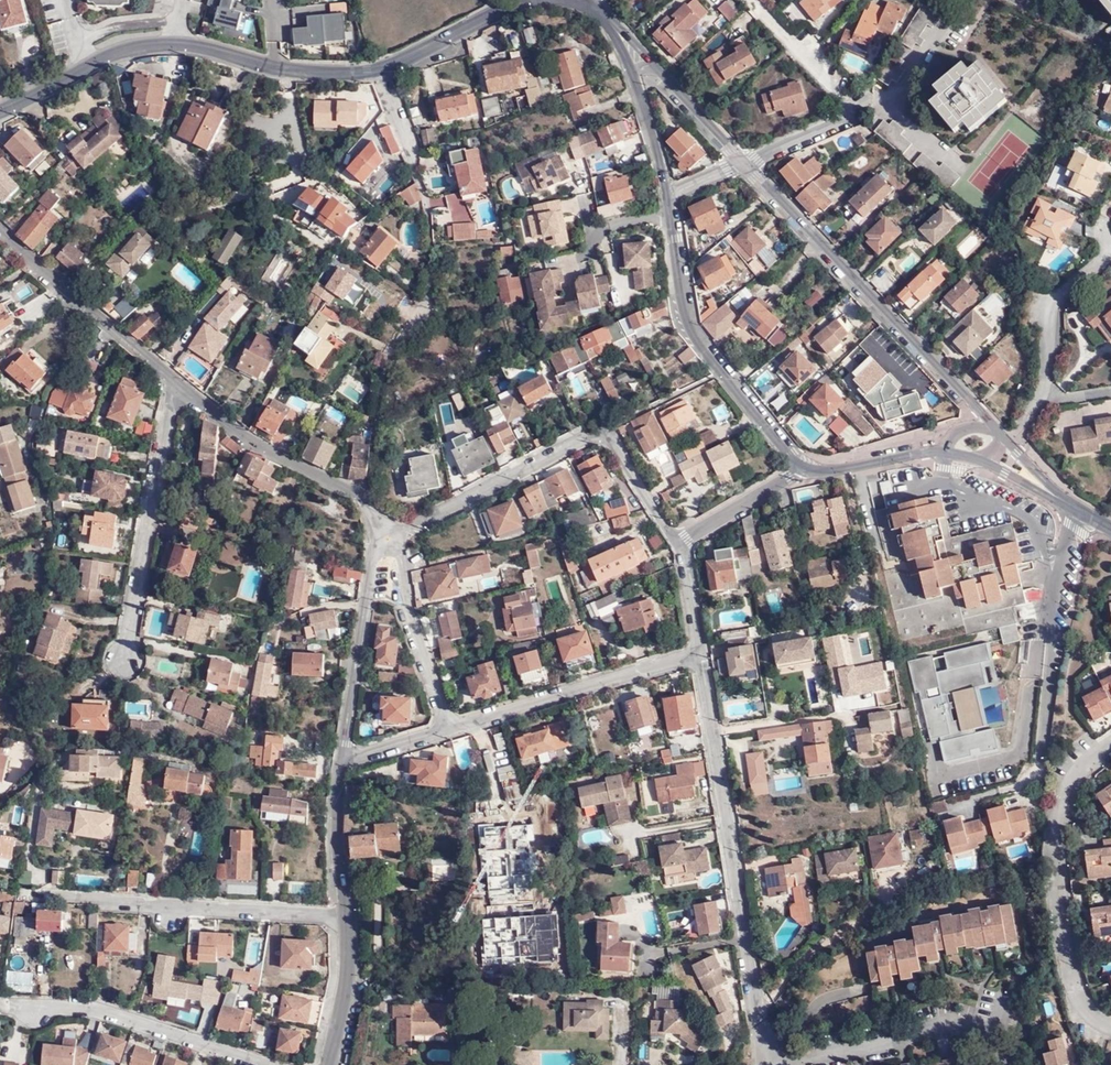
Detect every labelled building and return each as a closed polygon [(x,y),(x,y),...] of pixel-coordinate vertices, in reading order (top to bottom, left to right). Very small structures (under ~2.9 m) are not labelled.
[(22,0),(0,0),(0,12),(4,29),(14,27),(14,25),(27,21),(22,0)] [(90,5),(103,5),(103,9),(119,9),(119,5),(131,5),(132,0),(90,0),(90,5)] [(243,13),(232,10),(235,0),(211,0),(210,4),(220,7),(216,24),(239,30),(243,13)] [(695,30),(692,27),(710,11),(700,0),(692,0),(683,8),(682,6),(673,14),(676,17),(675,19),(669,13),(661,20),(664,24),(654,32),(676,55),(694,39),(689,35),(695,30)] [(731,19),(739,11),(729,0),(725,0),(719,6),(731,19)] [(829,0),(802,0),(800,2),(816,20),(831,7),(827,2),(829,0)] [(827,2),(831,7),(832,9),(842,0),(829,0),(827,2)] [(1110,10),(1110,0),(1103,0),(1110,10)] [(854,33),(850,31),(845,29),(838,46),(864,56),(875,29),(890,36),(897,20),(900,21),(906,9),(887,1),(884,9),(871,3),(867,10),(864,9),(856,27),(854,33)] [(939,12),(922,2),(899,40),(911,47),(914,41),(920,45),(924,38),(919,35),(926,22),(932,25),(939,12)] [(294,28),(296,44),(309,43),(309,45),(326,44),(327,46),(348,44),(345,13),(309,16),(310,27),(294,28)] [(497,23),(484,30),(485,33),(499,29),(497,23)] [(534,25),(525,27),(529,43),(538,40),(534,25)] [(699,34),(695,30),(689,35),(694,39),(699,34)] [(745,44),(748,42),(744,34),(733,41),(738,51),(731,55),(729,51),(723,55),(720,50),(704,59),(715,76),(725,71),(729,78),(755,63),(745,44)] [(758,61),(748,42),(745,44),(755,63),(758,61)] [(518,50),(520,58),(521,58),(522,60),(531,57),(529,47),(518,50)] [(565,91),(582,86),(585,84),(582,74),(585,73),(582,63),(580,64),(575,50),(554,56),(559,71),(551,73),(555,86),(562,83),(565,91)] [(532,105),(545,102),(542,94),(540,87),(531,57),(522,60),(521,58),(520,58),(513,59),(514,63),(508,65),(507,61),(506,58),(495,61),(496,63),(484,66),(491,94),(530,85),(531,88),(527,89),(532,105)] [(961,60),(933,85),(939,92),(929,100),(954,129),(964,121),(971,128),(1006,97),(1000,89),(1002,87),(990,73),(977,59),(967,67),(961,60)] [(542,87),(550,85),(546,68),(537,71),(542,87)] [(105,69),(93,77),(101,89),(113,82),(105,69)] [(725,71),(715,76),(719,83),(729,78),(725,71)] [(169,79),(137,73),(135,86),(139,87),(137,100),(142,101),(139,115),(161,120),(165,101),(169,79)] [(799,78),(788,82),(789,84),(763,94),(770,112),(784,107),(787,115),(809,106),(799,78)] [(374,82),(367,83),(371,93),(378,91),(374,82)] [(540,87),(542,94),(552,91),(550,85),(542,87),(540,87)] [(590,86),(564,95),(565,98),(568,97),(576,120),(587,117),(584,110),(598,105),(590,86)] [(542,94),(545,102),(554,98),(552,91),(542,94)] [(1110,91),(1102,106),(1110,110),(1110,92),(1110,91)] [(469,93),(438,99),(443,122),(474,117),(473,115),(479,114),(474,94),(469,95),(469,93)] [(500,95),(484,99),(488,116),(504,112),(500,95)] [(313,99),(314,127),(359,127),(358,98),(313,99)] [(227,113),(210,103),(207,108),(196,102),(182,132),(182,135),(183,137),(209,150),(227,113)] [(403,151),(387,112),(382,114),(383,117),(379,118),(384,128),(381,128),(385,137),(387,136),(394,155),(403,151)] [(120,135),(124,132),(122,129),(123,128),(115,118),(113,119),(110,122),(104,115),(95,123),(96,125),(69,147),(87,170),(124,139),(120,135)] [(884,117),(874,129),(877,131),(903,152),(913,140),(901,130),(905,126),(893,117),(889,121),(884,117)] [(588,119),(577,123),(580,132),(591,128),(588,119)] [(597,128),(578,136),(586,156),(607,148),(617,144),(625,141),(623,135),(629,133),(624,119),(598,131),(597,128)] [(683,126),(669,139),(680,150),(677,154),(683,160),(681,163),(681,166),(683,168),(684,169),(687,169),(690,168),(691,169),(708,153),(683,126)] [(430,128),(419,130),(422,145),(432,143),(430,128)] [(854,137),(859,144),(867,138),(861,131),(854,137)] [(17,137),(7,145),(28,168),(45,152),(28,133),(20,140),(17,137)] [(578,136),(571,139),(579,159),(586,156),(578,136)] [(619,150),(617,144),(607,148),(609,154),(619,150)] [(475,189),(476,193),(488,190),(480,149),(466,151),(465,149),(452,151),(452,153),(454,165),(458,164),(460,175),(463,191),(475,189)] [(1072,175),(1068,185),(1091,196),(1098,180),(1092,177),(1095,170),(1102,173),(1106,163),(1074,149),(1066,166),(1067,166),(1064,172),(1072,175)] [(454,165),(452,153),(448,155),(452,176),(460,175),(458,164),(454,165)] [(539,153),(516,163),(521,174),(529,171),(533,181),(538,192),(563,181),(561,176),(569,173),(561,156),(544,164),(539,153)] [(813,176),(809,171),(807,168),(797,156),(782,169),(798,189),(813,176)] [(0,162),(0,197),(6,203),(21,189),(9,176),(15,170),(4,159),(0,162)] [(40,174),(51,166),(45,159),(34,167),(40,174)] [(807,168),(809,171),(821,163),(817,159),(807,168)] [(77,167),(72,162),(66,166),(71,172),(77,167)] [(821,163),(809,171),(813,176),(824,167),(821,163)] [(606,173),(605,168),(605,167),(590,171),(592,178),(602,174),(606,173)] [(829,170),(814,180),(824,190),(837,179),(829,170)] [(529,171),(521,174),(526,184),(533,181),(529,171)] [(612,172),(606,173),(602,174),(604,182),(607,182),(607,180),(613,178),(612,172)] [(1060,182),(1068,185),(1072,175),(1064,172),(1060,182)] [(571,177),(569,173),(561,176),(563,181),(571,177)] [(629,173),(613,178),(607,180),(607,182),(614,205),(622,203),(633,199),(628,179),(631,179),(629,173)] [(878,173),(849,199),(864,215),(892,188),(878,173)] [(602,174),(592,178),(595,191),(605,187),(604,182),(602,174)] [(824,190),(814,180),(798,195),(815,212),(823,205),(826,209),(835,201),(824,190)] [(423,199),(417,183),(402,192),(411,206),(423,199)] [(34,217),(19,235),(35,249),(62,217),(54,210),(63,199),(51,189),(40,201),(43,204),(33,216),(34,217)] [(349,229),(358,223),(348,215),(350,212),(336,201),(334,203),(329,199),(326,201),(310,189),(295,207),(316,220),(313,225),(303,219),(304,218),(299,214),(294,222),(326,242),(331,236),(335,239),(332,243),(338,248),(339,245),(349,229)] [(445,195),(428,197),(429,208),(446,206),(445,195)] [(713,197),(692,207),(701,229),(709,226),(713,233),(726,227),(713,197)] [(1050,204),(1039,198),(1031,213),(1034,215),(1032,220),(1029,218),(1024,229),(1040,237),(1042,234),(1050,238),(1047,241),(1058,247),(1066,232),(1062,230),(1065,224),(1069,227),(1074,216),(1058,208),(1056,212),(1048,209),(1050,204)] [(542,205),(535,207),(537,214),(530,216),(534,237),(545,234),(555,232),(557,244),(568,241),(564,221),(559,222),(558,218),(563,217),(559,199),(541,202),(542,205)] [(864,215),(849,199),(844,204),(860,220),(865,216),(864,215)] [(616,213),(624,210),(622,203),(614,205),(616,213)] [(606,205),(598,208),(600,218),(608,215),(606,205)] [(935,214),(921,228),(936,243),(950,229),(950,227),(956,221),(943,207),(936,215),(935,214)] [(887,215),(867,233),(874,241),(871,244),(880,253),(902,231),(887,215)] [(528,217),(521,217),(522,230),(530,230),(528,217)] [(453,223),(455,240),(479,238),(477,221),(453,223)] [(355,255),(380,270),(402,245),(379,226),(355,255)] [(731,242),(746,260),(765,245),(749,226),(731,242)] [(134,263),(137,266),(158,242),(142,228),(128,244),(131,247),(124,254),(121,252),(110,265),(122,276),(134,263)] [(244,235),(232,228),(215,257),(227,264),(244,235)] [(555,232),(545,234),(547,246),(557,244),(555,232)] [(650,240),(645,241),(646,243),(641,244),(641,241),(625,243),(628,266),(640,264),(641,269),(635,270),(638,287),(655,285),(650,240)] [(54,243),(43,257),(48,261),(59,247),(54,243)] [(622,267),(628,266),(625,243),(619,244),(622,267)] [(131,247),(128,244),(121,252),(124,254),(131,247)] [(513,246),(501,247),(501,248),(498,249),(498,253),(501,252),(502,256),(515,254),(513,246)] [(76,274),(71,280),(76,285),(89,270),(82,263),(85,260),(72,248),(69,250),(67,249),(59,257),(62,258),(60,260),(76,274)] [(721,255),(700,267),(712,288),(733,276),(721,255)] [(754,258),(748,263),(758,275),(764,270),(754,258)] [(938,259),(933,264),(947,278),(953,273),(938,259)] [(438,267),(435,268),(435,275),(446,273),(445,262),(438,262),(438,267)] [(126,279),(137,266),(134,263),(122,276),(126,279)] [(947,278),(933,264),(900,295),(914,311),(947,278)] [(345,280),(326,267),(312,290),(314,291),(323,298),(331,303),(345,280)] [(524,297),(520,274),(512,275),(511,267),(499,268),(500,276),(498,276),(503,301),(524,297)] [(539,299),(542,312),(557,308),(555,297),(559,297),(564,289),(557,284),(565,282),(562,268),(533,275),(538,300),(539,299)] [(230,274),(222,283),(220,285),(227,291),(234,283),(237,279),(230,274)] [(611,289),(608,275),(596,278),(590,279),(589,275),(581,277),(577,283),(581,300),(583,309),(602,305),(599,292),(611,289)] [(964,278),(945,297),(961,312),(980,294),(964,278)] [(246,284),(237,279),(234,283),(242,289),(246,284)] [(268,298),(246,284),(242,289),(265,303),(268,298)] [(745,287),(731,301),(738,308),(753,294),(745,287)] [(96,288),(89,296),(105,309),(112,301),(96,288)] [(811,307),(823,296),(817,288),(804,299),(811,307)] [(206,352),(204,356),(214,362),(229,339),(218,332),(219,331),(221,332),(244,303),(231,291),(207,319),(208,320),(211,323),(209,327),(206,324),(193,345),(206,352)] [(323,298),(314,291),(305,305),(309,307),(306,312),(313,316),(323,298)] [(113,308),(125,318),(136,305),(124,295),(113,308)] [(1086,316),(1097,329),(1102,325),(1110,336),(1110,295),(1086,316)] [(0,303),(0,331),(14,322),(9,314),(11,312),(7,304),(14,300),(12,296),(0,303)] [(524,297),(503,301),(505,308),(525,304),(524,297)] [(961,312),(945,297),(940,301),(955,317),(961,312)] [(758,298),(755,301),(769,314),(772,311),(758,298)] [(584,314),(583,309),(581,300),(568,303),(568,305),(557,308),(542,312),(540,312),(544,329),(573,323),(571,317),(584,314)] [(769,314),(755,301),(740,317),(741,317),(738,320),(735,323),(743,331),(749,324),(774,348),(789,332),(781,325),(771,315),(769,314)] [(643,309),(620,320),(629,335),(635,333),(637,336),(651,330),(647,322),(651,320),(651,319),(667,312),(664,307),(666,306),(665,303),(663,304),(662,302),(644,310),(643,309)] [(702,322),(714,338),(715,339),(729,327),(720,317),(730,309),(725,303),(702,322)] [(813,323),(823,315),(815,306),(804,316),(811,325),(813,323)] [(720,317),(729,327),(738,320),(730,309),(720,317)] [(771,315),(781,325),(787,318),(777,309),(771,315)] [(996,333),(974,309),(950,332),(958,342),(956,343),(958,346),(960,344),(964,348),(964,352),(969,357),(996,333)] [(130,329),(140,337),(154,325),(157,328),(166,321),(156,311),(153,315),(151,312),(146,316),(142,311),(125,326),(130,329)] [(335,323),(321,313),(299,345),(313,354),(309,360),(320,368),(336,345),(326,338),(335,323)] [(800,335),(804,340),(807,344),(815,337),(828,352),(842,340),(840,338),(850,331),(838,317),(821,331),(813,323),(811,325),(800,335)] [(629,335),(620,320),(618,321),(626,337),(629,335)] [(583,337),(590,353),(592,357),(597,355),(600,355),(603,354),(605,351),(603,346),(611,343),(612,346),(616,349),(620,349),(623,348),(630,362),(636,359),(616,322),(583,337)] [(701,322),(714,338),(702,322),(701,322)] [(950,332),(945,337),(953,345),(956,343),(958,342),(950,332)] [(888,350),(872,333),(852,351),(873,373),(884,362),(880,358),(888,350)] [(280,344),(260,334),(252,350),(249,348),(238,368),(259,378),(265,367),(268,369),(280,344)] [(800,335),(783,349),(788,354),(804,340),(800,335)] [(590,353),(583,337),(579,338),(588,357),(592,357),(590,353)] [(588,357),(579,338),(573,342),(569,343),(571,346),(549,357),(548,357),(557,376),(590,360),(588,357)] [(961,355),(964,352),(964,348),(960,344),(958,346),(956,343),(953,345),(952,346),(961,355)] [(191,348),(204,356),(206,352),(193,345),(191,348)] [(641,358),(645,356),(640,346),(636,348),(640,356),(641,358)] [(49,374),(35,362),(19,347),(3,365),(23,385),(26,382),(36,393),(44,384),(41,382),(49,374)] [(684,363),(695,354),(689,347),(678,356),(684,363)] [(524,363),(534,360),(531,351),(522,355),(524,363)] [(799,351),(779,371),(796,389),(816,369),(799,351)] [(521,363),(524,363),(522,355),(515,357),(516,362),(521,363)] [(995,355),(977,371),(988,383),(992,379),(999,386),(1012,373),(995,355)] [(649,373),(652,370),(645,356),(641,358),(649,373)] [(39,358),(35,362),(49,374),(52,370),(39,358)] [(646,374),(649,373),(641,358),(639,359),(646,374)] [(616,375),(619,384),(630,379),(627,371),(616,375)] [(829,383),(834,378),(830,372),(829,371),(818,381),(824,388),(829,383)] [(527,406),(552,391),(543,374),(518,389),(527,406)] [(612,388),(607,376),(602,378),(608,389),(612,388)] [(608,389),(602,378),(600,380),(605,391),(608,389)] [(142,384),(127,380),(112,418),(135,428),(149,393),(140,389),(142,384)] [(813,400),(829,417),(846,401),(829,383),(824,388),(818,381),(806,393),(810,397),(809,399),(811,402),(813,400)] [(1020,394),(1025,386),(1020,383),(1015,391),(1020,394)] [(92,389),(84,386),(83,390),(74,386),(72,390),(61,385),(53,404),(64,409),(66,413),(73,416),(78,413),(91,418),(99,397),(91,393),(92,389)] [(619,401),(612,388),(608,389),(614,403),(619,401)] [(527,406),(518,389),(515,390),(517,392),(524,406),(525,407),(527,406)] [(614,403),(608,389),(605,391),(612,404),(614,403)] [(517,392),(515,390),(514,391),(515,394),(523,408),(525,407),(524,406),(517,392)] [(515,394),(514,393),(499,401),(508,420),(525,412),(523,408),(515,394)] [(806,393),(798,400),(805,407),(806,406),(822,424),(829,417),(813,400),(811,402),(809,399),(810,397),(806,393)] [(258,425),(276,435),(287,412),(284,411),(287,405),(272,397),(262,416),(259,414),(251,428),(254,431),(258,425)] [(570,401),(575,411),(581,407),(576,398),(570,401)] [(686,399),(661,412),(664,417),(662,418),(674,438),(690,429),(687,422),(696,418),(686,399)] [(497,401),(483,409),(493,428),(489,430),(499,451),(506,447),(504,443),(516,437),(507,421),(497,401)] [(508,420),(499,401),(497,401),(507,421),(508,420)] [(40,418),(43,406),(32,404),(30,415),(40,418)] [(854,424),(862,418),(863,417),(853,404),(844,411),(854,424)] [(575,411),(580,419),(586,416),(581,407),(575,411)] [(668,442),(652,410),(628,422),(633,432),(644,455),(668,442)] [(203,411),(202,416),(201,422),(203,422),(201,437),(204,438),(201,470),(205,470),(203,489),(215,491),(221,426),(208,420),(206,413),(203,411)] [(249,428),(251,428),(259,414),(257,413),(249,428)] [(873,431),(862,418),(854,424),(866,438),(873,431)] [(1093,421),(1094,427),(1089,428),(1069,430),(1074,454),(1100,450),(1099,443),(1110,442),(1110,419),(1093,421)] [(29,420),(26,427),(27,427),(35,430),(36,428),(38,423),(29,420)] [(139,420),(136,433),(150,437),(153,424),(139,420)] [(5,477),(7,476),(24,471),(27,470),(11,424),(0,428),(0,463),(5,477)] [(627,431),(623,425),(618,428),(621,434),(627,431)] [(27,427),(25,432),(28,435),(31,436),(35,430),(27,427)] [(702,440),(705,446),(718,440),(713,429),(699,435),(702,440)] [(489,430),(486,431),(497,452),(499,451),(489,430)] [(23,431),(19,434),(19,436),(30,442),(30,440),(31,436),(28,435),(25,432),(23,431)] [(110,446),(106,445),(100,444),(101,437),(74,431),(69,454),(85,457),(85,453),(97,456),(97,454),(108,456),(110,446)] [(304,457),(326,468),(337,446),(329,442),(331,440),(327,438),(326,440),(315,435),(304,457)] [(45,447),(53,448),(55,438),(47,436),(45,447)] [(453,450),(465,475),(494,461),(481,436),(453,450)] [(226,444),(238,453),(243,447),(231,438),(226,444)] [(707,450),(706,448),(705,446),(702,440),(683,449),(684,450),(688,458),(707,450)] [(688,458),(678,463),(683,473),(687,480),(695,476),(699,482),(708,477),(704,471),(703,467),(712,463),(713,467),(722,486),(732,480),(726,470),(740,464),(728,441),(708,451),(707,450),(688,458)] [(368,476),(371,443),(366,443),(366,446),(354,445),(353,456),(352,465),(350,479),(368,476)] [(63,450),(53,448),(45,447),(43,454),(62,458),(63,450)] [(684,450),(674,455),(678,463),(688,458),(684,450)] [(257,480),(267,458),(255,451),(254,453),(250,451),(249,452),(239,470),(257,480)] [(411,493),(430,489),(441,486),(435,454),(412,459),(414,474),(407,476),(411,493)] [(597,454),(579,465),(594,494),(605,488),(602,484),(611,479),(597,454)] [(352,465),(353,456),(345,455),(343,463),(352,465)] [(273,466),(275,462),(267,458),(257,480),(254,484),(266,492),(267,490),(274,494),(279,483),(269,477),(275,467),(273,466)] [(348,478),(350,479),(352,465),(343,463),(340,463),(339,467),(342,468),(341,475),(348,478)] [(567,468),(539,482),(546,503),(548,506),(558,501),(556,498),(567,493),(568,496),(579,491),(567,468)] [(10,499),(14,512),(36,505),(24,471),(7,476),(10,485),(14,497),(10,499)] [(743,490),(769,475),(767,471),(741,486),(743,490)] [(111,499),(125,502),(130,477),(102,472),(100,481),(97,481),(95,496),(111,499)] [(687,480),(683,473),(671,479),(674,487),(687,481),(687,480)] [(773,481),(769,475),(743,490),(746,496),(773,481)] [(674,487),(673,487),(678,496),(692,490),(687,481),(674,487)] [(889,481),(880,483),(883,495),(893,493),(889,481)] [(546,503),(539,482),(526,489),(529,494),(522,498),(531,517),(547,509),(545,503),(546,503)] [(5,487),(10,499),(14,497),(10,485),(5,487)] [(432,494),(430,489),(411,493),(410,493),(410,498),(432,494)] [(58,491),(57,499),(69,501),(70,493),(58,491)] [(941,495),(901,505),(902,512),(935,505),(945,548),(1008,532),(1016,566),(1022,565),(1013,524),(951,538),(941,495)] [(606,505),(609,518),(614,517),(630,512),(626,496),(613,500),(613,503),(606,505)] [(811,512),(815,531),(832,527),(835,538),(849,534),(840,498),(822,502),(821,500),(812,502),(814,511),(811,512)] [(109,508),(123,510),(125,502),(111,499),(109,508)] [(492,535),(495,544),(511,540),(508,529),(522,524),(515,500),(482,512),(489,536),(492,535)] [(999,627),(1000,630),(1015,626),(1010,608),(1026,603),(1016,566),(1008,532),(945,548),(935,505),(902,512),(901,505),(896,506),(874,511),(883,551),(879,552),(901,640),(963,625),(966,636),(999,627)] [(572,530),(597,522),(593,514),(589,515),(587,509),(567,515),(572,530)] [(200,521),(206,522),(206,515),(184,511),(181,526),(198,528),(200,521)] [(630,512),(614,517),(617,527),(633,522),(630,512)] [(109,540),(116,541),(118,532),(116,532),(119,516),(96,513),(95,518),(86,516),(83,536),(92,536),(90,546),(108,549),(109,540)] [(206,522),(211,523),(219,525),(220,519),(212,516),(206,515),(206,522)] [(750,515),(742,520),(751,565),(758,563),(760,563),(758,548),(755,549),(752,535),(754,535),(750,515)] [(761,536),(770,573),(792,567),(783,530),(761,536)] [(639,538),(582,564),(585,570),(581,572),(584,578),(587,576),(588,578),(583,580),(585,587),(591,586),(640,563),(640,562),(648,556),(639,538)] [(115,550),(116,541),(109,540),(108,549),(115,550)] [(544,540),(526,544),(531,567),(540,565),(536,549),(545,547),(544,540)] [(567,541),(560,544),(569,570),(580,565),(567,541)] [(200,548),(182,542),(180,547),(172,544),(165,565),(192,573),(200,548)] [(299,608),(305,580),(311,552),(298,547),(295,560),(285,605),(299,608)] [(736,585),(732,559),(730,550),(730,547),(712,550),(713,558),(705,560),(711,589),(715,589),(716,592),(726,590),(726,586),(736,585)] [(735,549),(737,558),(746,556),(745,548),(735,549)] [(491,571),(488,553),(479,555),(483,573),(491,571)] [(479,555),(433,565),(434,572),(428,573),(426,574),(431,598),(459,593),(457,578),(483,573),(479,555)] [(806,566),(810,587),(835,583),(835,577),(851,575),(848,558),(842,559),(837,560),(831,560),(832,562),(828,563),(826,555),(823,556),(824,563),(806,566)] [(823,556),(805,558),(806,566),(824,563),(823,556)] [(84,604),(100,606),(102,592),(97,591),(99,576),(111,578),(114,565),(84,560),(82,573),(86,573),(83,589),(79,588),(77,597),(85,599),(84,604)] [(758,563),(751,565),(751,567),(753,575),(760,574),(758,563)] [(335,576),(362,579),(363,571),(349,569),(349,567),(336,566),(335,576)] [(534,582),(532,573),(531,568),(524,570),(527,584),(534,582)] [(835,577),(835,583),(835,584),(852,581),(851,575),(835,577)] [(304,609),(306,602),(310,581),(305,580),(299,608),(299,611),(304,609)] [(534,582),(527,584),(527,587),(508,592),(509,595),(503,596),(506,606),(502,607),(507,631),(515,629),(534,625),(529,601),(538,599),(534,582)] [(628,596),(624,586),(585,604),(593,620),(600,616),(598,612),(618,601),(628,596)] [(621,606),(619,606),(616,607),(617,610),(620,620),(622,620),(625,629),(645,624),(647,631),(659,627),(650,598),(639,601),(638,598),(634,599),(635,602),(632,603),(631,600),(621,604),(621,606)] [(534,625),(544,623),(538,599),(529,601),(534,625)] [(619,606),(618,601),(598,612),(600,616),(601,619),(617,610),(616,607),(619,606)] [(308,627),(310,637),(315,636),(316,639),(330,640),(328,628),(338,626),(337,622),(319,625),(317,626),(315,615),(335,611),(334,609),(310,615),(309,616),(311,625),(308,625),(308,627)] [(441,613),(446,637),(451,635),(452,639),(463,637),(457,610),(441,613)] [(221,616),(200,611),(198,619),(173,612),(169,624),(178,626),(176,636),(199,642),(204,623),(218,627),(221,616)] [(315,615),(317,626),(319,625),(337,622),(335,611),(315,615)] [(56,663),(60,651),(66,635),(70,623),(61,620),(62,618),(50,613),(34,655),(56,663)] [(390,625),(379,623),(375,660),(397,663),(400,643),(397,642),(398,636),(389,635),(390,625)] [(534,625),(515,629),(517,636),(536,631),(534,625)] [(748,636),(749,635),(748,625),(722,630),(724,640),(728,639),(748,636)] [(819,634),(817,626),(809,627),(811,635),(819,634)] [(1015,626),(1000,630),(1003,644),(1019,640),(1015,626)] [(586,631),(559,638),(568,671),(573,670),(571,663),(590,658),(592,664),(596,663),(586,631)] [(66,635),(60,651),(67,654),(73,637),(66,635)] [(439,638),(441,646),(453,643),(452,639),(451,635),(446,637),(439,638)] [(536,644),(548,642),(546,636),(513,643),(517,655),(514,656),(524,687),(549,681),(545,667),(542,668),(536,644)] [(749,643),(748,636),(728,639),(730,656),(729,657),(732,674),(746,672),(745,669),(756,667),(753,642),(749,643)] [(777,664),(815,657),(811,637),(774,643),(776,654),(777,664)] [(853,665),(851,666),(845,667),(842,649),(840,642),(824,646),(831,684),(867,677),(864,657),(852,660),(853,665)] [(453,643),(441,646),(444,658),(447,658),(445,649),(454,647),(453,643)] [(914,692),(918,691),(929,739),(939,737),(940,741),(944,761),(970,755),(969,749),(977,747),(978,752),(994,749),(997,749),(992,728),(974,732),(973,728),(983,725),(975,686),(985,684),(980,662),(990,660),(986,643),(943,652),(947,669),(935,672),(932,655),(907,660),(914,692)] [(459,646),(454,647),(445,649),(447,658),(461,655),(459,646)] [(851,666),(848,648),(842,649),(845,667),(851,666)] [(326,655),(296,653),(295,673),(306,673),(305,675),(324,676),(326,655)] [(268,685),(272,663),(273,656),(260,654),(256,673),(255,672),(251,693),(257,694),(263,694),(267,695),(268,685)] [(816,661),(815,657),(777,664),(778,667),(816,661)] [(235,664),(213,659),(209,681),(220,684),(220,687),(238,691),(242,675),(233,672),(235,664)] [(886,660),(888,676),(895,675),(893,659),(886,660)] [(493,662),(480,666),(482,675),(477,676),(476,673),(465,676),(467,683),(470,682),(475,698),(502,690),(493,662)] [(398,679),(398,670),(380,668),(380,678),(398,679)] [(1103,683),(1105,687),(1084,698),(1095,719),(1105,715),(1104,712),(1110,708),(1110,678),(1102,682),(1103,683)] [(681,723),(681,727),(697,724),(691,693),(681,694),(679,682),(674,682),(676,695),(665,697),(670,724),(681,723)] [(506,692),(513,691),(511,683),(505,685),(506,692)] [(1105,687),(1103,683),(1082,693),(1084,698),(1105,687)] [(268,685),(267,695),(269,695),(276,696),(278,686),(268,685)] [(212,706),(175,691),(171,700),(177,702),(173,710),(185,714),(186,712),(207,721),(204,727),(225,736),(234,712),(212,704),(212,706)] [(251,693),(250,713),(258,713),(259,695),(266,696),(267,695),(263,694),(257,694),(251,693)] [(413,697),(382,695),(380,720),(387,720),(387,718),(411,720),(413,697)] [(647,696),(625,703),(633,730),(655,723),(655,722),(659,720),(652,698),(649,699),(647,696)] [(110,700),(84,700),(84,706),(77,706),(76,730),(110,730),(110,700)] [(910,721),(907,708),(896,709),(899,724),(910,721)] [(890,709),(858,714),(859,719),(863,718),(865,727),(854,728),(858,750),(873,748),(871,732),(892,729),(890,709)] [(834,718),(825,719),(827,731),(836,730),(834,718)] [(825,719),(759,729),(760,738),(803,732),(806,746),(808,760),(808,762),(831,759),(827,731),(825,719)] [(516,734),(518,738),(524,756),(525,758),(570,744),(563,720),(516,734)] [(902,737),(913,735),(910,721),(899,724),(902,737)] [(524,756),(518,738),(515,739),(520,757),(524,756)] [(270,747),(249,743),(247,756),(268,759),(270,747)] [(808,760),(806,746),(799,747),(802,762),(808,760)] [(662,749),(664,757),(673,754),(671,747),(662,749)] [(75,773),(92,773),(99,773),(99,778),(123,778),(122,757),(100,757),(100,751),(78,751),(78,757),(74,757),(74,760),(57,774),(65,784),(69,781),(74,776),(75,773)] [(764,751),(747,752),(749,783),(767,782),(764,751)] [(448,755),(430,753),(430,757),(415,756),(415,759),(412,758),(410,772),(418,773),(416,783),(444,786),(448,755)] [(0,755),(0,780),(4,781),(9,757),(0,755)] [(134,756),(127,803),(129,802),(137,757),(137,756),(134,756)] [(137,757),(129,802),(129,803),(145,806),(146,798),(143,788),(144,784),(140,783),(144,758),(137,756),(137,757)] [(318,763),(279,760),(278,772),(317,776),(318,763)] [(672,794),(673,800),(696,795),(694,784),(697,783),(694,760),(676,763),(679,774),(656,777),(659,795),(672,794)] [(191,764),(170,761),(168,770),(164,770),(162,776),(166,777),(165,787),(186,790),(186,792),(202,794),(206,774),(190,772),(191,764)] [(92,781),(92,773),(75,773),(74,776),(69,781),(92,781)] [(254,778),(233,773),(232,781),(252,786),(254,778)] [(606,777),(607,777),(607,781),(601,782),(579,787),(583,806),(605,801),(611,799),(615,819),(631,816),(622,774),(606,777)] [(669,801),(659,803),(655,780),(644,781),(650,817),(671,813),(669,801)] [(32,783),(20,794),(23,797),(35,787),(32,783)] [(361,796),(362,785),(347,784),(345,831),(353,831),(355,796),(361,796)] [(1106,789),(1105,787),(1096,793),(1110,816),(1110,786),(1106,789)] [(290,791),(272,789),(272,796),(256,794),(255,805),(264,807),(263,809),(291,813),(293,799),(289,799),(290,791)] [(632,820),(631,816),(615,819),(611,799),(605,801),(610,825),(632,820)] [(927,804),(930,815),(947,810),(944,799),(927,804)] [(554,818),(555,807),(532,806),(530,857),(554,858),(555,843),(565,844),(566,819),(554,818)] [(42,807),(35,844),(51,846),(54,828),(75,831),(78,813),(42,807)] [(980,819),(984,833),(992,831),(993,835),(1010,830),(1009,826),(1017,824),(1019,830),(1028,827),(1022,807),(1006,812),(1005,809),(998,811),(996,807),(986,809),(988,816),(980,819)] [(78,810),(75,833),(109,839),(113,815),(97,813),(97,815),(94,815),(94,812),(78,810)] [(483,814),(469,815),(469,832),(484,832),(483,814)] [(976,842),(985,839),(984,833),(980,819),(963,824),(962,821),(954,824),(952,818),(943,821),(949,846),(967,841),(965,838),(974,836),(976,842)] [(351,834),(353,857),(376,854),(376,850),(399,848),(396,820),(373,823),(374,833),(351,834)] [(10,867),(15,837),(7,836),(9,822),(0,821),(0,866),(10,867)] [(1010,830),(993,835),(994,841),(1020,834),(1019,830),(1017,824),(1009,826),(1010,830)] [(924,827),(907,830),(909,842),(921,840),(919,831),(924,830),(924,827)] [(232,859),(227,859),(226,863),(218,863),(217,878),(250,879),(252,851),(250,851),(251,842),(252,843),(253,830),(232,829),(231,845),(233,845),(232,859)] [(870,868),(872,880),(874,880),(873,872),(876,871),(875,868),(900,864),(898,853),(901,852),(899,844),(902,843),(900,831),(868,836),(872,868),(870,868)] [(682,840),(681,832),(669,834),(670,842),(682,840)] [(669,834),(662,835),(663,843),(670,842),(669,834)] [(977,845),(976,842),(974,836),(965,838),(967,841),(949,846),(951,852),(977,845)] [(13,847),(23,848),(25,839),(15,837),(13,847)] [(1104,876),(1110,876),(1110,839),(1105,840),(1105,849),(1085,851),(1088,873),(1104,872),(1104,876)] [(685,856),(684,851),(683,843),(661,847),(666,877),(710,869),(706,848),(690,850),(691,855),(685,856)] [(859,868),(855,846),(814,854),(819,880),(830,878),(830,873),(859,868)] [(628,853),(612,856),(613,864),(629,861),(628,853)] [(803,917),(814,923),(803,856),(792,858),(793,862),(766,866),(770,895),(790,892),(789,886),(794,886),(797,901),(798,905),(802,907),(803,917)] [(633,865),(635,868),(638,870),(641,872),(645,873),(650,873),(646,858),(631,860),(633,865)] [(485,900),(531,900),(531,874),(525,874),(525,867),(513,867),(513,861),(486,860),(485,900)] [(284,879),(284,861),(272,862),(272,880),(284,879)] [(138,869),(128,868),(127,885),(137,885),(138,869)] [(24,885),(32,885),(32,870),(24,870),(24,885)] [(64,871),(53,870),(51,883),(62,884),(64,871)] [(1110,902),(1110,898),(1108,889),(1089,892),(1091,905),(1110,902)] [(14,902),(15,893),(0,892),(0,900),(2,900),(1,910),(13,910),(14,902)] [(612,907),(625,905),(623,894),(610,897),(612,907)] [(716,901),(695,904),(700,934),(719,931),(717,917),(719,917),(716,901)] [(813,923),(814,923),(803,917),(802,907),(798,905),(797,901),(791,902),(794,914),(803,924),(813,923)] [(23,913),(24,902),(17,902),(15,913),(23,913)] [(1013,903),(999,905),(1000,907),(990,909),(981,911),(970,913),(953,916),(953,917),(941,919),(941,920),(932,922),(932,923),(913,927),(915,940),(907,941),(907,943),(895,945),(895,946),(887,947),(888,948),(876,950),(866,952),(872,982),(880,980),(881,982),(893,980),(892,975),(891,971),(900,969),(900,973),(901,974),(912,972),(921,970),(919,957),(927,955),(927,957),(939,955),(938,949),(937,944),(945,942),(947,948),(947,949),(959,947),(967,945),(967,948),(975,946),(975,942),(987,940),(988,945),(988,946),(993,945),(1008,942),(1007,938),(1019,936),(1013,903)] [(600,917),(626,912),(625,905),(612,907),(599,909),(600,917)] [(1092,909),(1095,932),(1110,930),(1110,934),(1110,906),(1092,909)] [(37,910),(36,930),(62,931),(63,912),(37,910)] [(97,927),(97,912),(89,912),(88,927),(97,927)] [(13,915),(0,913),(0,933),(10,935),(13,915)] [(32,937),(34,918),(15,916),(13,936),(32,937)] [(621,922),(599,921),(599,942),(604,942),(603,970),(631,972),(631,959),(629,959),(630,946),(632,946),(632,940),(621,940),(621,922)] [(116,924),(107,924),(107,949),(139,949),(139,935),(132,935),(132,925),(125,925),(124,923),(117,922),(116,924)] [(107,924),(100,924),(100,926),(98,949),(107,949),(107,924)] [(190,944),(189,959),(219,961),(219,955),(235,956),(236,934),(203,931),(202,945),(190,944)] [(267,940),(251,937),(245,962),(261,965),(267,940)] [(313,941),(284,939),(282,968),(311,969),(312,954),(316,954),(319,951),(319,945),(317,942),(313,943),(313,941)] [(32,964),(34,949),(24,948),(22,963),(32,964)] [(97,967),(105,968),(106,951),(98,951),(97,967)] [(82,970),(83,955),(67,954),(66,970),(82,970)] [(707,992),(728,982),(715,955),(693,965),(707,992)] [(33,976),(34,967),(23,967),(23,973),(13,973),(13,970),(7,969),(6,976),(13,977),(13,980),(31,981),(32,975),(33,976)] [(176,975),(154,967),(143,1000),(162,1006),(165,1000),(167,1001),(176,975)] [(235,970),(233,980),(260,984),(263,971),(251,969),(251,973),(235,970)] [(108,983),(99,982),(97,995),(105,997),(108,983)] [(657,993),(657,999),(678,1001),(681,1001),(682,988),(675,986),(664,984),(652,984),(651,993),(657,993)] [(236,1028),(252,1033),(255,1017),(256,1009),(247,1007),(246,1011),(236,1008),(240,994),(230,991),(227,1004),(226,1004),(219,1025),(235,1030),(236,1028)] [(282,1015),(321,1023),(326,1000),(285,994),(282,1015)] [(203,1007),(200,1019),(211,1022),(212,1019),(211,1018),(215,1001),(196,996),(193,1004),(203,1007)] [(597,1035),(609,1035),(609,1007),(605,1007),(605,999),(588,999),(588,1001),(566,1002),(566,1019),(576,1018),(576,1026),(598,1025),(597,1029),(597,1035)] [(650,1031),(664,1033),(664,1031),(680,1033),(680,1036),(688,1041),(686,1045),(696,1051),(705,1038),(696,1032),(699,1028),(687,1020),(687,1010),(677,1010),(678,1001),(657,999),(656,1019),(651,1019),(650,1031)] [(190,1016),(200,1019),(203,1007),(193,1004),(190,1016)] [(439,1004),(428,1004),(428,1010),(412,1010),(412,1004),(393,1004),(393,1018),(397,1018),(397,1045),(412,1046),(412,1034),(444,1034),(445,1029),(446,1029),(446,1021),(444,1021),(444,1012),(439,1012),(439,1004)] [(729,1009),(714,1016),(719,1026),(734,1019),(729,1009)] [(252,1033),(252,1035),(257,1036),(258,1029),(263,1030),(264,1019),(255,1017),(252,1033)] [(576,1018),(566,1019),(566,1029),(597,1029),(598,1025),(576,1026),(576,1018)] [(305,1037),(317,1039),(320,1028),(304,1025),(303,1031),(282,1028),(278,1049),(294,1052),(300,1048),(301,1042),(304,1039),(305,1037)] [(85,1042),(94,1046),(99,1031),(90,1028),(85,1042)] [(127,1040),(102,1031),(99,1040),(101,1041),(98,1052),(121,1060),(127,1040)] [(75,1037),(63,1037),(63,1042),(41,1043),(42,1064),(75,1064),(75,1037)] [(1069,1064),(1062,1038),(1048,1042),(1051,1052),(1044,1055),(1047,1064),(1068,1064),(1069,1064)] [(122,1064),(154,1064),(158,1053),(150,1050),(151,1048),(130,1040),(122,1064)] [(75,1064),(86,1064),(88,1049),(77,1047),(75,1064)] [(528,1054),(522,1054),(522,1051),(513,1050),(513,1064),(528,1064),(528,1054)] [(169,1054),(165,1064),(188,1064),(190,1061),(169,1054)]
